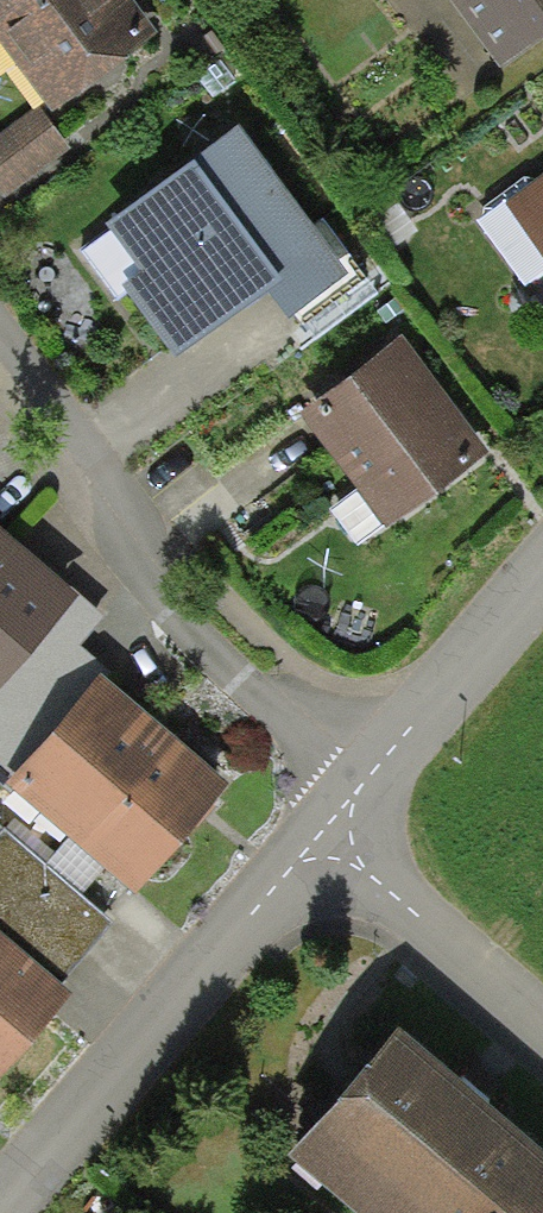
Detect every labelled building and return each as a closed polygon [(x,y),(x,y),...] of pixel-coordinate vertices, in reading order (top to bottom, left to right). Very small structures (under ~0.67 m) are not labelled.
[(0,32),(0,42),(55,113),(160,33),(135,0),(41,0),(0,32)] [(41,0),(0,0),(0,32),(41,0)] [(501,69),(542,38),(542,0),(450,0),(501,69)] [(38,106),(0,135),(0,192),(5,198),(71,148),(38,106)] [(312,226),(238,125),(105,223),(141,272),(122,285),(174,356),(267,288),(288,317),(296,312),(347,274),(312,226)] [(506,202),(542,253),(542,175),(506,202)] [(324,219),(312,226),(347,274),(296,312),(316,337),(379,294),(324,219)] [(462,409),(402,333),(300,414),(359,486),(388,523),(389,526),(491,446),(462,409)] [(357,547),(388,523),(359,486),(328,509),(357,547)] [(18,542),(0,526),(0,563),(18,542)] [(0,563),(0,689),(80,596),(18,542),(0,563)] [(80,596),(0,689),(0,783),(4,787),(8,785),(103,674),(109,679),(114,673),(80,645),(104,616),(80,596)] [(8,785),(71,838),(166,728),(109,679),(103,674),(8,785)] [(166,728),(71,838),(138,895),(232,784),(166,728)] [(3,829),(0,832),(0,934),(60,984),(113,922),(3,829)] [(0,934),(0,1078),(71,993),(60,984),(0,934)] [(356,1212),(510,1212),(542,1175),(542,1151),(475,1092),(399,1028),(289,1155),(356,1212)] [(510,1212),(542,1212),(542,1175),(510,1212)]
